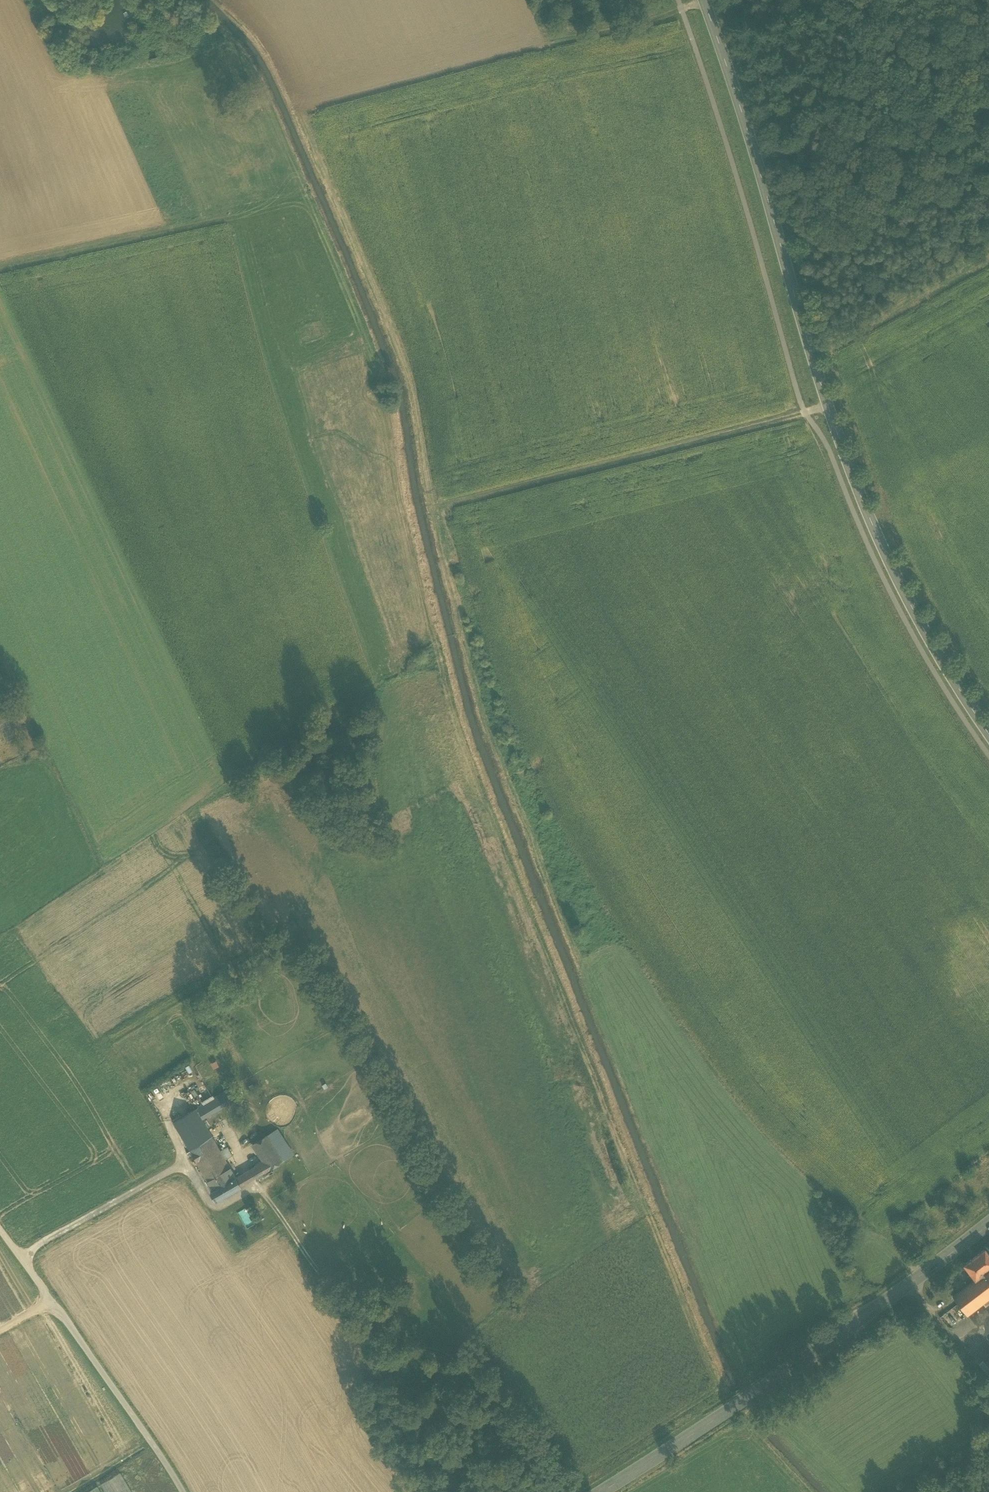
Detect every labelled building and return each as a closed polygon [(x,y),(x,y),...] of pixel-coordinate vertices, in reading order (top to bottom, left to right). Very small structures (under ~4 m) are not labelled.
[(5,713),(0,716),(0,724),(8,720),(5,713)] [(195,1110),(201,1120),(242,1096),(235,1086),(195,1110)] [(195,1110),(173,1123),(208,1182),(231,1169),(225,1160),(220,1151),(201,1120),(195,1110)] [(235,1178),(240,1187),(290,1158),(274,1132),(252,1145),(263,1162),(255,1166),(255,1167),(235,1178)] [(220,1151),(225,1160),(233,1156),(228,1147),(220,1151)] [(231,1169),(208,1182),(213,1192),(211,1193),(216,1201),(240,1187),(235,1178),(231,1169)] [(970,1263),(980,1278),(988,1271),(988,1249),(970,1263)] [(974,1313),(988,1303),(988,1271),(980,1278),(959,1293),(974,1313)] [(87,1491),(130,1491),(119,1473),(87,1491)]
